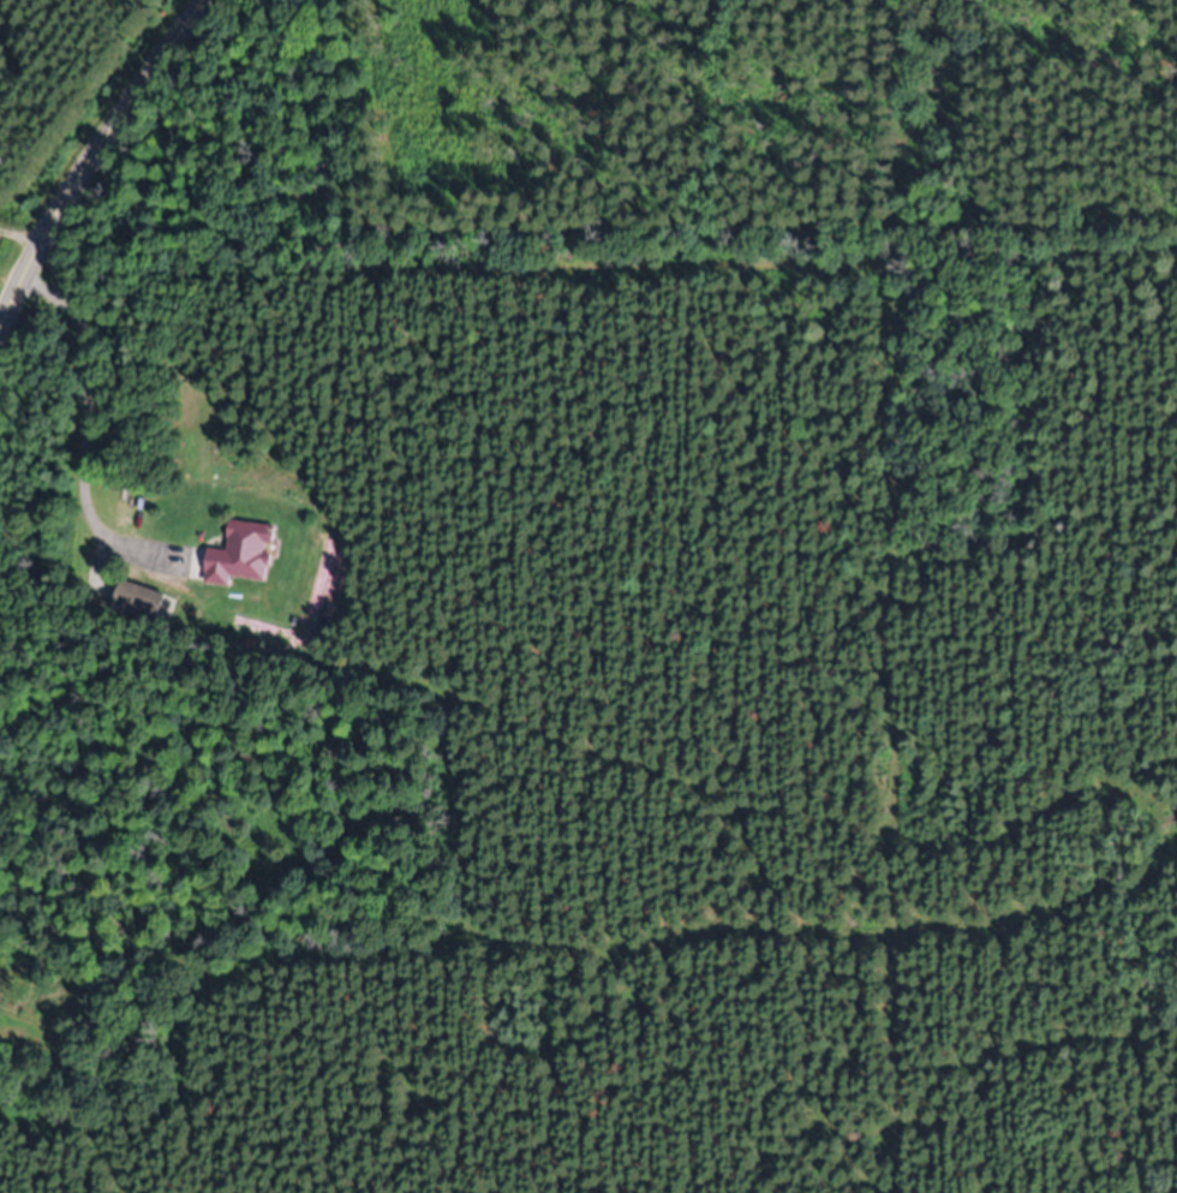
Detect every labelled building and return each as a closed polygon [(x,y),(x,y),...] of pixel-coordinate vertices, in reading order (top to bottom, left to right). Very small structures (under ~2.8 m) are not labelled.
[(277,526),(233,521),(230,551),(213,550),(209,584),(232,586),(233,577),(271,582),(277,526)] [(170,596),(125,580),(114,609),(160,625),(170,596)]
